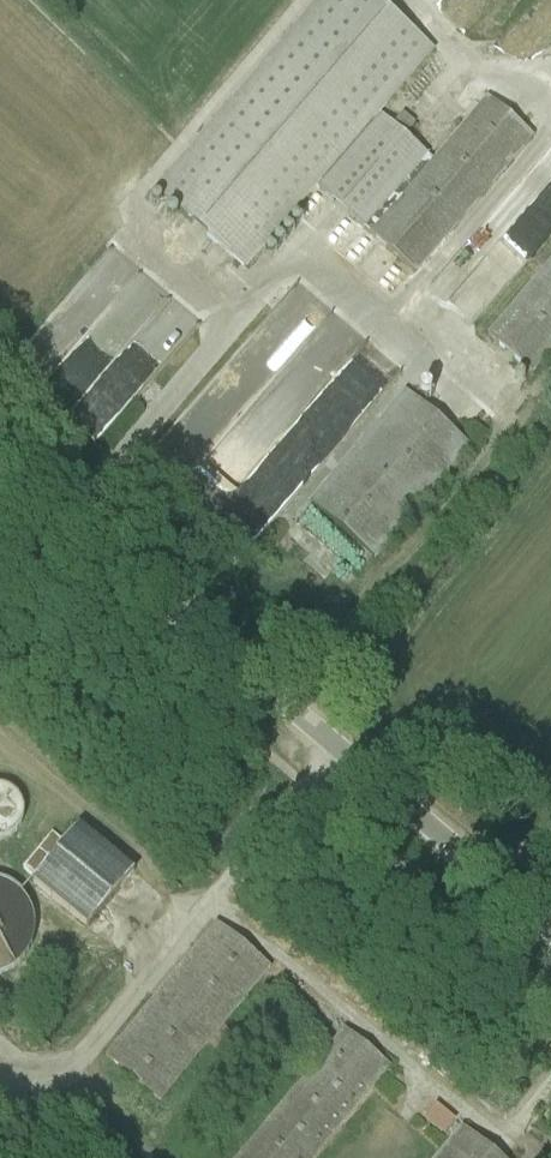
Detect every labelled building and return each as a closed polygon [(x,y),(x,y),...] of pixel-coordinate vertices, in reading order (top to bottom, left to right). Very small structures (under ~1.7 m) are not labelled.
[(373,0),(317,0),(152,192),(245,272),(314,189),(370,235),(432,161),(404,137),(391,126),(380,116),(435,53),(373,0)] [(432,161),(370,235),(416,273),(532,138),(486,100),(432,161)] [(391,126),(404,137),(414,125),(401,114),(391,126)] [(532,373),(550,352),(550,261),(485,335),(532,373)] [(103,436),(194,330),(168,308),(78,415),(103,436)] [(472,448),(403,392),(310,504),(372,561),(472,448)] [(30,798),(0,783),(0,833),(11,838),(30,798)] [(31,883),(86,929),(132,873),(77,828),(31,883)] [(0,971),(32,962),(41,923),(31,885),(0,878),(0,971)] [(221,1026),(269,969),(214,923),(104,1056),(160,1102),(207,1045),(214,1051),(229,1033),(221,1026)] [(237,1157),(311,1157),(387,1066),(343,1030),(237,1157)] [(437,1157),(499,1157),(462,1128),(437,1157)]
